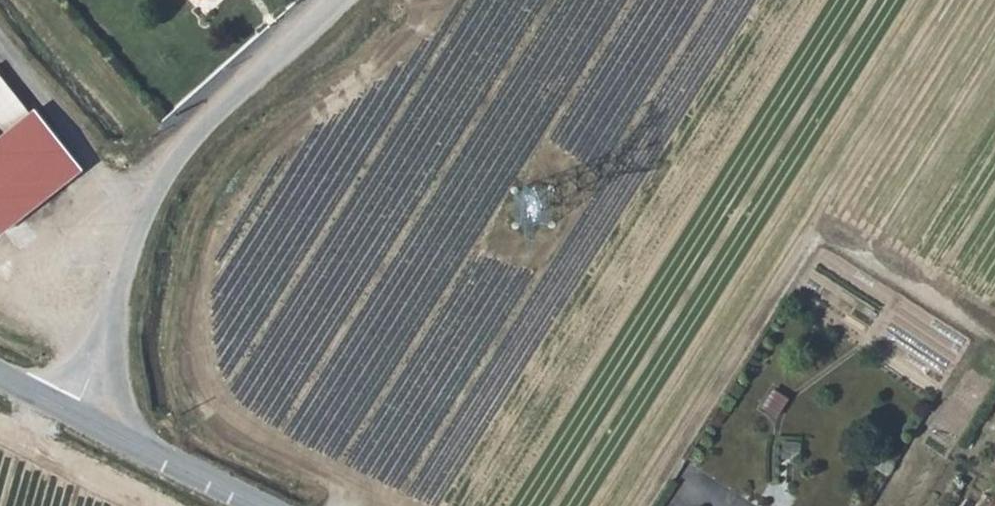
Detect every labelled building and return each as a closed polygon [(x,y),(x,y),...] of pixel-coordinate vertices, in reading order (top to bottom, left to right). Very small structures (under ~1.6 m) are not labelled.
[(10,242),(35,222),(92,175),(45,118),(40,122),(0,76),(0,230),(10,242)] [(778,385),(765,410),(784,420),(797,394),(778,385)]
